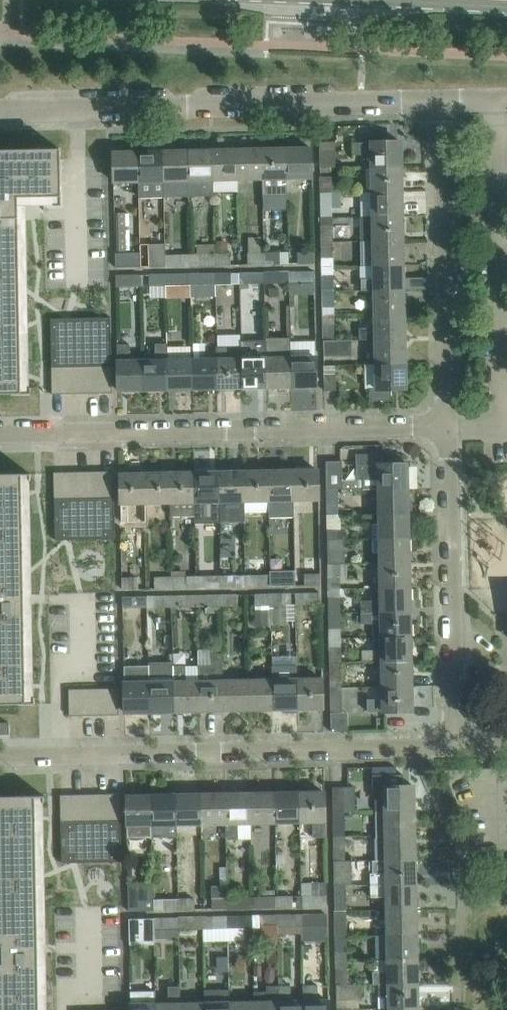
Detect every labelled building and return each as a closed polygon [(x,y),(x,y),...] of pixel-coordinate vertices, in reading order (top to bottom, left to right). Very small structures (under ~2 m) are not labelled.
[(337,167),(336,141),(320,142),(321,167),(337,167)] [(402,168),(402,141),(372,142),(356,142),(356,155),(372,154),(373,168),(402,168)] [(287,178),(287,148),(263,149),(263,178),(263,196),(288,195),(287,178)] [(313,177),(312,148),(287,148),(287,178),(313,177)] [(22,393),(22,392),(18,197),(61,196),(62,196),(61,158),(61,155),(59,155),(59,157),(45,157),(45,149),(29,149),(29,158),(16,158),(16,149),(0,150),(0,394),(22,393)] [(263,178),(263,149),(237,150),(238,179),(263,178)] [(213,196),(213,179),(212,150),(188,151),(189,180),(189,196),(213,196)] [(238,179),(237,150),(212,150),(213,179),(238,179)] [(165,198),(165,180),(164,151),(139,152),(139,181),(140,199),(165,198)] [(189,180),(188,151),(164,151),(165,180),(189,180)] [(139,181),(139,152),(114,152),(115,181),(139,181)] [(403,193),(402,168),(373,168),(373,193),(403,193)] [(333,194),(332,178),(321,178),(321,194),(333,194)] [(403,217),(403,193),(373,193),(374,218),(403,217)] [(333,210),(333,194),(321,194),(322,210),(333,210)] [(126,212),(116,212),(117,251),(127,251),(126,212)] [(404,242),(403,217),(374,218),(374,242),(404,242)] [(334,243),(333,227),(322,227),(322,243),(334,243)] [(263,236),(248,237),(249,264),(264,263),(263,252),(263,236)] [(404,242),(374,242),(375,267),(404,267),(404,242)] [(167,265),(166,243),(151,244),(151,266),(167,265)] [(190,265),(190,254),(172,254),(172,243),(166,243),(167,265),(190,265)] [(334,268),(334,243),(322,243),(323,268),(334,268)] [(215,264),(215,253),(215,244),(195,245),(195,254),(190,254),(190,265),(215,264)] [(315,251),(298,251),(298,263),(315,262),(315,251)] [(290,252),(263,252),(264,263),(290,263),(290,252)] [(232,264),(231,253),(215,253),(215,264),(232,264)] [(132,255),(116,255),(116,266),(132,266),(132,255)] [(375,280),(363,280),(363,292),(375,291),(405,291),(404,267),(375,267),(375,280)] [(335,292),(334,276),(334,268),(323,268),(323,292),(335,292)] [(315,270),(290,271),(290,282),(315,281),(315,270)] [(265,282),(265,271),(240,272),(240,283),(265,282)] [(290,282),(290,271),(265,271),(265,282),(290,282)] [(216,283),(215,272),(191,273),(191,284),(216,283)] [(240,283),(240,272),(215,272),(216,283),(240,283)] [(167,284),(167,273),(150,274),(151,285),(167,284)] [(191,284),(191,273),(167,273),(167,284),(191,284)] [(141,274),(117,274),(117,286),(142,285),(141,274)] [(280,288),(270,288),(270,298),(280,298),(280,288)] [(405,316),(405,299),(405,291),(375,291),(376,316),(405,316)] [(335,317),(335,292),(323,292),(324,317),(335,317)] [(406,340),(405,316),(376,316),(376,327),(361,328),(361,340),(376,340),(406,340)] [(111,317),(51,318),(52,367),(64,367),(77,367),(88,366),(102,366),(112,366),(111,317)] [(336,341),(335,325),(335,317),(324,317),(324,341),(336,341)] [(292,386),(292,357),(291,337),(267,338),(267,340),(266,340),(266,387),(292,386)] [(266,387),(266,340),(241,341),(241,358),(242,387),(266,387)] [(406,365),(406,340),(376,340),(377,365),(406,365)] [(351,341),(336,341),(324,341),(325,357),(351,357),(351,341)] [(169,389),(168,360),(168,343),(156,343),(156,360),(143,360),(144,389),(169,389)] [(144,389),(143,360),(132,360),(131,344),(118,344),(119,390),(144,389)] [(317,386),(317,366),(317,357),(292,357),(292,386),(317,386)] [(242,387),(241,358),(217,359),(218,388),(242,387)] [(193,388),(192,359),(168,360),(169,389),(193,388)] [(218,388),(217,359),(192,359),(193,388),(218,388)] [(407,389),(406,365),(377,365),(377,388),(370,388),(371,401),(392,400),(392,389),(407,389)] [(88,366),(77,367),(77,393),(89,393),(88,366)] [(102,366),(88,366),(89,393),(102,393),(102,366)] [(112,366),(102,366),(102,393),(113,392),(112,366)] [(64,367),(52,367),(53,392),(53,394),(65,393),(64,367)] [(77,367),(64,367),(65,393),(77,393),(77,367)] [(336,390),(336,374),(325,374),(325,390),(336,390)] [(327,460),(327,488),(339,488),(343,488),(343,460),(327,460)] [(370,464),(357,464),(357,476),(365,476),(365,488),(365,490),(379,490),(409,490),(408,463),(383,463),(379,463),(379,464),(370,464)] [(295,517),(295,499),(294,499),(294,470),(269,471),(269,500),(269,517),(295,517)] [(320,499),(319,490),(319,470),(294,470),(294,499),(295,499),(320,499)] [(79,471),(66,472),(67,498),(80,498),(79,471)] [(90,471),(79,471),(80,498),(91,498),(90,471)] [(104,471),(90,471),(91,498),(104,497),(104,471)] [(115,471),(104,471),(104,497),(115,497),(115,471)] [(244,500),(243,471),(220,472),(220,501),(244,500)] [(269,500),(269,471),(243,471),(244,500),(269,500)] [(66,472),(55,472),(55,473),(55,498),(67,498),(66,472)] [(196,515),(195,501),(195,472),(171,473),(172,502),(172,516),(196,515)] [(220,501),(220,472),(195,472),(195,501),(220,501)] [(26,703),(26,702),(22,475),(22,473),(0,474),(0,704),(26,703)] [(147,502),(146,473),(121,474),(122,517),(134,517),(134,503),(147,502)] [(172,502),(171,473),(146,473),(147,502),(172,502)] [(339,515),(339,499),(339,488),(327,488),(328,515),(339,515)] [(409,514),(409,490),(379,490),(380,514),(409,514)] [(67,498),(55,498),(56,540),(116,538),(115,497),(104,497),(91,498),(80,498),(67,498)] [(380,525),(374,525),(374,539),(380,539),(410,538),(409,514),(380,514),(380,525)] [(340,538),(339,515),(328,515),(328,538),(340,538)] [(345,538),(340,538),(328,538),(329,565),(340,565),(340,563),(346,563),(345,538)] [(410,564),(410,538),(380,539),(374,539),(374,553),(381,552),(381,565),(410,564)] [(411,589),(410,564),(381,565),(381,589),(411,589)] [(341,590),(340,565),(329,565),(329,590),(341,590)] [(297,585),(296,570),(271,570),(271,574),(271,585),(297,585)] [(321,584),(321,573),(305,574),(305,585),(321,584)] [(271,585),(271,574),(255,574),(246,575),(246,586),(255,585),(271,585)] [(221,587),(221,575),(197,576),(197,587),(221,587)] [(246,586),(246,575),(237,575),(221,575),(221,587),(246,586)] [(197,587),(197,576),(172,577),(172,588),(197,587)] [(139,588),(139,577),(123,577),(123,588),(139,588)] [(172,588),(172,577),(156,577),(156,588),(172,588)] [(411,612),(411,589),(381,589),(382,600),(362,600),(363,613),(411,612)] [(341,614),(341,598),(341,590),(329,590),(330,614),(341,614)] [(322,603),(322,592),(295,593),(296,604),(322,603)] [(272,604),(272,593),(256,594),(256,605),(272,604)] [(296,604),(295,593),(272,593),(272,604),(296,604)] [(222,606),(222,594),(197,595),(198,606),(222,606)] [(238,605),(238,594),(222,594),(222,606),(238,605)] [(173,606),(173,595),(149,596),(149,607),(173,606)] [(198,606),(197,595),(173,595),(173,606),(198,606)] [(149,607),(149,596),(123,596),(123,608),(149,607)] [(286,608),(274,608),(274,622),(287,622),(287,621),(286,608)] [(412,637),(411,612),(363,613),(363,623),(374,623),(375,638),(382,638),(412,637)] [(342,638),(341,614),(330,614),(330,639),(342,638)] [(412,662),(412,637),(382,638),(383,649),(363,650),(364,663),(383,662),(412,662)] [(342,663),(342,649),(342,638),(330,639),(331,663),(342,663)] [(224,710),(224,680),(223,653),(214,653),(214,665),(199,665),(199,681),(200,710),(224,710)] [(163,662),(150,662),(150,663),(150,682),(151,711),(176,711),(175,666),(175,662),(163,662)] [(413,687),(412,662),(383,662),(384,687),(413,687)] [(151,711),(150,682),(150,663),(125,664),(125,682),(126,712),(151,711)] [(343,688),(342,663),(331,663),(331,688),(343,688)] [(200,710),(199,681),(186,681),(186,665),(175,666),(176,711),(200,710)] [(324,707),(324,688),(323,678),(298,679),(298,708),(324,707)] [(274,709),(273,679),(248,680),(248,709),(274,709)] [(298,708),(298,679),(273,679),(274,709),(298,708)] [(248,709),(248,680),(224,680),(224,710),(248,709)] [(413,711),(413,687),(384,687),(384,698),(368,699),(368,711),(413,711)] [(95,688),(84,689),(84,715),(95,715),(95,688)] [(108,688),(95,688),(95,715),(108,714),(108,688)] [(119,688),(108,688),(108,714),(120,714),(119,688)] [(343,712),(343,698),(343,688),(331,688),(332,712),(343,712)] [(84,689),(70,689),(70,715),(84,715),(84,689)] [(10,722),(0,722),(0,734),(10,734),(10,732),(10,722)] [(415,812),(415,785),(404,785),(404,774),(373,774),(373,787),(377,787),(377,812),(415,812)] [(350,811),(349,786),(334,787),(334,812),(350,811)] [(326,821),(326,811),(326,791),(300,792),(301,821),(313,821),(314,838),(326,837),(326,821)] [(276,822),(276,792),(251,793),(251,822),(276,822)] [(301,821),(300,792),(276,792),(276,822),(301,821)] [(110,793),(97,794),(98,820),(111,820),(110,793)] [(121,793),(110,793),(111,820),(122,820),(121,793)] [(227,823),(226,793),(202,794),(202,823),(226,823),(227,823)] [(251,822),(251,793),(226,793),(227,823),(226,823),(226,824),(227,840),(239,840),(239,822),(251,822)] [(73,794),(61,794),(61,795),(62,821),(74,821),(73,794)] [(86,794),(73,794),(74,821),(87,821),(86,794)] [(97,794),(86,794),(87,821),(98,820),(97,794)] [(177,794),(152,795),(153,824),(153,837),(178,837),(178,824),(177,794)] [(202,823),(202,794),(177,794),(178,824),(202,823)] [(3,945),(3,963),(0,963),(0,1007),(0,1009),(40,1009),(36,796),(36,795),(0,796),(0,945),(3,945)] [(152,795),(127,795),(128,825),(128,837),(153,837),(153,824),(152,795)] [(416,836),(415,812),(377,812),(378,837),(416,836)] [(74,821),(62,821),(63,862),(123,861),(122,820),(111,820),(98,820),(87,821),(74,821)] [(346,837),(345,821),(334,822),(334,838),(346,837)] [(416,860),(416,836),(378,837),(378,860),(416,860)] [(346,862),(346,837),(334,838),(335,862),(346,862)] [(192,857),(180,857),(181,893),(193,893),(192,857)] [(416,860),(378,860),(373,860),(374,874),(371,874),(371,886),(417,885),(416,860)] [(353,861),(346,862),(335,862),(335,887),(347,886),(353,886),(353,861)] [(228,908),(228,897),(228,885),(212,885),(213,908),(228,908)] [(417,910),(417,885),(371,886),(372,898),(387,898),(388,910),(417,910)] [(347,910),(347,886),(335,887),(336,911),(347,910)] [(155,910),(154,899),(154,893),(129,893),(129,910),(155,910)] [(328,905),(327,894),(311,894),(311,906),(328,905)] [(278,906),(278,895),(253,896),(253,907),(278,906)] [(294,906),(293,895),(278,895),(278,906),(294,906)] [(253,907),(253,896),(228,897),(228,908),(253,907)] [(195,909),(195,897),(179,898),(179,909),(195,909)] [(179,909),(179,898),(163,898),(154,899),(155,910),(179,909)] [(348,936),(347,921),(347,910),(336,911),(336,936),(348,936)] [(417,935),(417,910),(388,910),(388,935),(417,935)] [(328,924),(328,913),(303,914),(303,925),(328,924)] [(303,925),(303,914),(278,915),(279,926),(303,925)] [(245,927),(253,926),(253,915),(229,916),(229,941),(245,940),(245,927)] [(279,926),(278,915),(253,915),(253,926),(279,926)] [(205,928),(204,916),(180,917),(180,928),(205,928)] [(229,941),(229,916),(204,916),(205,928),(205,941),(229,941)] [(180,928),(180,917),(164,918),(155,918),(155,929),(180,928)] [(155,944),(155,929),(155,918),(130,918),(130,945),(155,944)] [(418,959),(417,935),(388,935),(389,958),(389,960),(418,959)] [(348,952),(348,936),(336,936),(337,960),(348,960),(348,952)] [(418,983),(418,959),(389,960),(389,958),(375,959),(375,971),(374,971),(374,983),(379,983),(418,983)] [(349,985),(349,969),(348,960),(337,960),(337,985),(349,985)] [(255,966),(255,976),(263,976),(263,966),(255,966)] [(304,1000),(292,1001),(291,985),(284,985),(284,976),(279,977),(279,985),(280,1001),(280,1009),(305,1009),(304,1000)] [(419,1008),(418,983),(379,983),(379,995),(389,995),(390,1008),(419,1008)] [(330,1001),(330,1000),(319,1000),(318,984),(304,984),(304,1000),(305,1009),(330,1009),(330,1001)] [(363,1001),(363,984),(349,985),(337,985),(338,1009),(355,1008),(355,1001),(363,1001)] [(280,1001),(279,985),(267,985),(268,991),(255,991),(255,1001),(255,1009),(280,1009),(280,1001)] [(181,1003),(181,986),(169,986),(170,1003),(157,1003),(157,1009),(181,1009),(181,1003)] [(230,1002),(230,989),(206,990),(206,1002),(206,1009),(230,1009),(230,1002)] [(131,991),(132,1009),(157,1009),(157,1003),(156,990),(131,991)] [(255,1001),(230,1002),(230,1009),(255,1009),(255,1001)]
